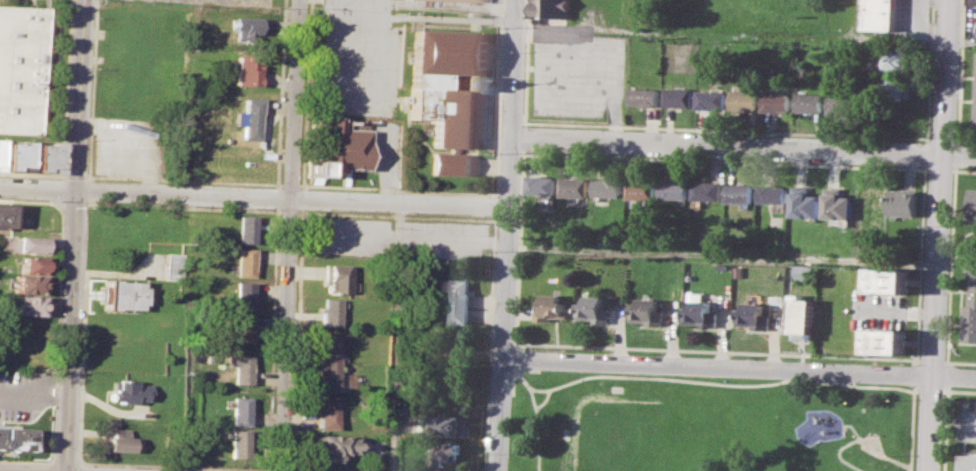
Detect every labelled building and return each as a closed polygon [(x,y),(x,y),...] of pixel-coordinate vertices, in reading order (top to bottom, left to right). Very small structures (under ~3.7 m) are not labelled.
[(533,22),(534,0),(572,0),(571,18),(544,16),(543,22),(533,22)] [(861,29),(862,0),(895,0),(894,30),(861,29)] [(40,133),(45,7),(1,6),(0,6),(0,131),(40,133)] [(231,17),(264,18),(263,33),(257,33),(257,43),(241,43),(241,31),(230,30),(231,17)] [(437,121),(435,175),(475,176),(479,77),(493,68),(494,42),(481,34),(416,31),(413,120),(437,121)] [(868,47),(909,49),(909,53),(915,53),(914,61),(909,60),(908,71),(867,69),(868,47)] [(236,55),(260,56),(259,86),(235,85),(236,55)] [(699,59),(708,60),(708,67),(698,67),(699,59)] [(881,77),(912,78),(911,97),(880,96),(881,77)] [(664,87),(690,88),(689,106),(663,105),(664,87)] [(631,88),(659,89),(658,106),(630,105),(631,88)] [(695,90),(724,91),(723,109),(694,108),(695,90)] [(729,90),(755,91),(755,109),(729,108),(729,90)] [(762,93),(788,94),(788,112),(761,111),(762,93)] [(794,93),(821,94),(820,112),(794,111),(794,93)] [(828,95),(858,97),(857,115),(827,114),(828,95)] [(243,97),(261,98),(260,127),(235,125),(236,111),(242,111),(243,97)] [(316,119),(345,120),(344,129),(368,129),(367,168),(343,167),(343,172),(325,172),(324,176),(309,175),(309,160),(314,160),(316,119)] [(6,140),(32,141),(31,170),(5,168),(6,140)] [(36,141),(61,142),(60,171),(35,170),(36,141)] [(527,175),(556,176),(555,194),(526,193),(527,175)] [(561,177),(589,178),(588,197),(561,196),(561,177)] [(594,179),(622,180),(622,197),(593,196),(594,179)] [(627,181),(654,182),(653,200),(626,199),(627,181)] [(659,181),(687,182),(686,199),(658,198),(659,181)] [(691,183),(721,184),(721,200),(690,199),(691,183)] [(726,184),(753,184),(752,204),(725,203),(726,184)] [(758,184),(785,185),(784,203),(757,202),(758,184)] [(791,186),(808,187),(807,195),(819,195),(818,217),(789,216),(791,186)] [(824,187),(840,188),(840,195),(850,196),(849,219),(822,217),(824,187)] [(855,187),(884,188),(884,206),(854,205),(855,187)] [(889,192),(916,193),(915,217),(888,216),(889,192)] [(8,226),(0,226),(0,204),(9,204),(8,226)] [(238,215),(256,216),(255,243),(236,242),(238,215)] [(2,238),(14,238),(14,236),(47,237),(46,253),(7,251),(7,247),(1,246),(2,238)] [(968,271),(973,271),(971,304),(967,304),(965,340),(975,341),(975,243),(970,243),(968,271)] [(236,248),(255,249),(253,276),(235,275),(236,248)] [(164,253),(183,254),(181,279),(162,278),(164,253)] [(21,255),(47,257),(46,273),(20,271),(21,255)] [(324,263),(350,264),(349,292),(326,291),(326,284),(323,284),(324,263)] [(793,264),(811,264),(811,278),(792,278),(793,264)] [(732,266),(740,266),(740,276),(732,276),(732,266)] [(869,266),(908,268),(907,293),(868,291),(869,266)] [(14,274),(46,276),(46,293),(13,292),(14,274)] [(446,278),(471,279),(470,323),(452,322),(453,290),(446,290),(446,278)] [(104,280),(140,281),(140,287),(145,287),(144,304),(140,304),(140,308),(103,307),(103,303),(97,302),(98,285),(103,285),(104,280)] [(235,282),(253,283),(252,310),(234,310),(235,282)] [(543,293),(562,294),(562,301),(568,301),(567,317),(552,316),(552,320),(536,320),(537,303),(543,304),(543,293)] [(790,294),(802,294),(802,299),(813,299),(812,339),(795,339),(795,332),(789,332),(790,294)] [(13,295),(45,296),(45,315),(12,314),(12,308),(5,308),(5,299),(13,300),(13,295)] [(586,296),(604,296),(604,306),(610,306),(610,323),(593,322),(593,318),(578,318),(578,310),(580,310),(580,301),(585,301),(586,296)] [(322,297),(339,298),(338,325),(321,324),(322,297)] [(638,298),(655,299),(655,309),(663,310),(663,325),(646,324),(646,321),(630,320),(631,310),(634,311),(634,304),(638,304),(638,298)] [(691,300),(710,300),(710,310),(716,310),(715,328),(698,327),(698,323),(683,323),(683,313),(686,313),(686,307),(691,307),(691,300)] [(744,302),(760,302),(760,314),(769,314),(769,329),(751,329),(751,325),(735,324),(735,315),(739,315),(739,308),(743,309),(744,302)] [(234,314),(252,315),(251,342),(233,341),(234,314)] [(868,329),(906,330),(905,355),(867,353),(868,329)] [(319,335),(337,335),(336,387),(318,386),(319,335)] [(233,355),(251,355),(250,383),(232,382),(233,355)] [(112,380),(133,381),(133,384),(147,385),(147,400),(131,399),(131,405),(116,404),(116,400),(107,400),(107,387),(111,388),(112,380)] [(230,396),(249,396),(248,425),(229,425),(230,396)] [(318,399),(335,400),(334,429),(316,428),(318,399)] [(431,414),(466,416),(466,419),(471,419),(470,433),(466,433),(466,436),(430,434),(431,414)] [(28,451),(0,450),(0,427),(30,429),(28,451)] [(112,427),(128,428),(128,436),(132,436),(131,452),(102,451),(103,435),(111,435),(112,427)] [(229,430),(248,430),(247,458),(229,457),(229,430)] [(307,433),(341,435),(341,441),(352,441),(352,452),(339,451),(339,455),(311,454),(312,448),(307,448),(307,433)] [(437,441),(464,442),(464,454),(459,454),(459,462),(448,462),(448,466),(437,465),(437,441)] [(962,454),(975,454),(975,470),(961,470),(962,454)]
